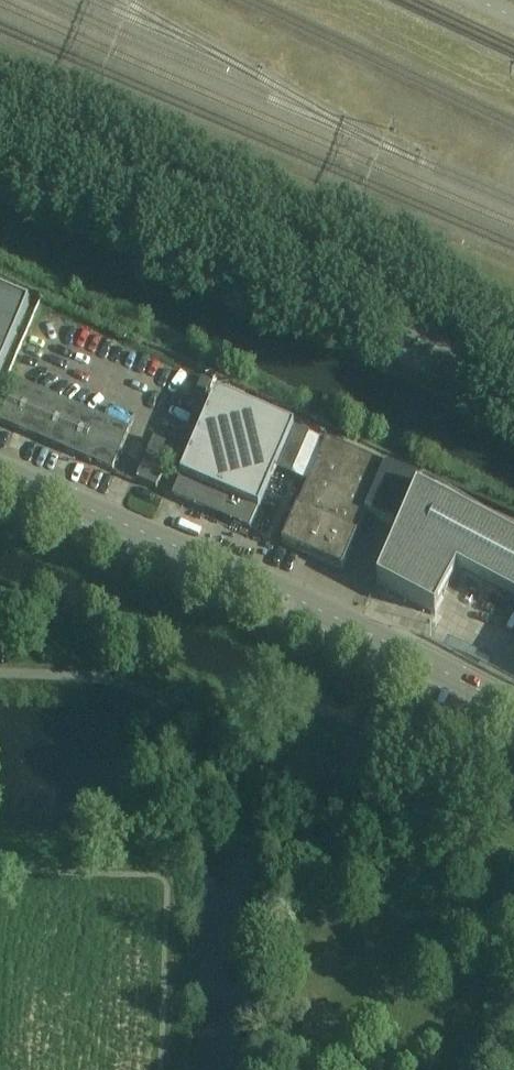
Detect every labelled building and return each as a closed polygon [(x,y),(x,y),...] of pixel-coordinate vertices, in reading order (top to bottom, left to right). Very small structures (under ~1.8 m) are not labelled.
[(28,306),(0,294),(0,371),(28,306)] [(0,419),(0,425),(110,472),(133,418),(108,408),(102,422),(15,384),(0,419)] [(213,399),(171,498),(247,530),(273,470),(291,478),(308,439),(213,399)] [(153,490),(162,469),(171,451),(151,442),(134,482),(153,490)] [(294,510),(279,545),(340,571),(363,516),(398,531),(418,483),(323,443),(295,510),(294,510)] [(414,493),(375,585),(433,616),(434,613),(433,612),(441,596),(442,597),(444,593),(443,593),(451,577),(453,578),(455,574),(460,577),(461,575),(481,586),(480,587),(482,588),(483,587),(492,592),(502,597),(501,598),(513,605),(513,547),(414,493)]
